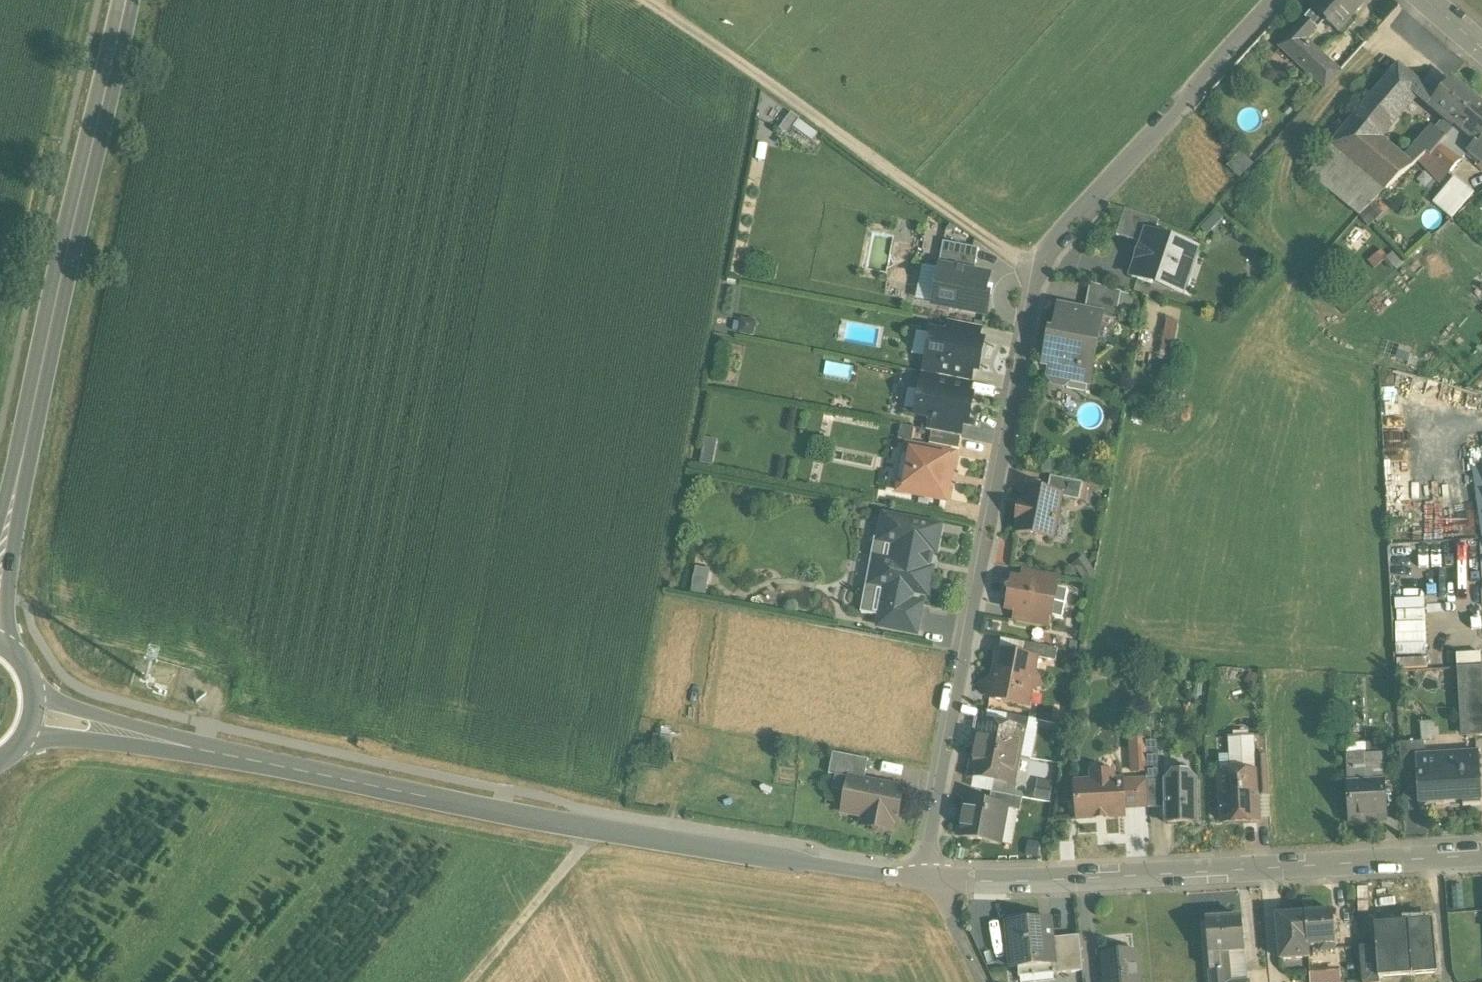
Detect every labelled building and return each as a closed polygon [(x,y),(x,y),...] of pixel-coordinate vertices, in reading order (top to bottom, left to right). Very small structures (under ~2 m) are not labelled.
[(1315,9),(1339,31),(1344,25),(1349,29),(1354,24),(1349,19),(1363,5),(1357,0),(1323,0),(1315,9)] [(1307,20),(1295,34),(1304,42),(1317,29),(1307,20)] [(1339,73),(1309,46),(1295,60),(1326,88),(1339,73)] [(1400,68),(1356,120),(1380,140),(1418,95),(1424,88),(1400,68)] [(1478,103),(1452,81),(1437,99),(1431,106),(1446,119),(1457,128),(1478,103)] [(1437,99),(1424,88),(1418,95),(1431,106),(1437,99)] [(1457,128),(1476,144),(1479,146),(1481,143),(1481,106),(1478,103),(1457,128)] [(790,136),(788,139),(806,152),(819,134),(792,114),(780,129),(790,136)] [(1446,119),(1436,131),(1446,140),(1457,128),(1446,119)] [(1380,140),(1356,120),(1334,146),(1387,191),(1413,168),(1405,161),(1380,140)] [(1436,131),(1433,128),(1405,161),(1413,168),(1427,155),(1431,158),(1441,145),(1446,140),(1436,131)] [(1476,144),(1457,128),(1446,140),(1441,145),(1461,162),(1470,151),(1476,144)] [(1479,146),(1476,144),(1470,151),(1481,162),(1481,143),(1479,146)] [(1461,162),(1441,145),(1431,158),(1450,175),(1461,162)] [(1387,191),(1334,146),(1310,174),(1359,216),(1387,191)] [(1455,177),(1434,203),(1453,219),(1475,194),(1455,177)] [(1160,223),(1126,211),(1117,237),(1143,245),(1148,233),(1155,236),(1160,223)] [(1155,236),(1148,233),(1143,245),(1132,278),(1152,285),(1154,279),(1178,287),(1184,284),(1187,275),(1184,269),(1182,269),(1189,247),(1155,236)] [(980,250),(944,243),(939,270),(943,270),(975,276),(980,250)] [(975,276),(943,270),(939,290),(943,290),(940,306),(985,315),(989,298),(985,297),(988,279),(975,276)] [(1122,294),(1091,285),(1085,314),(1102,317),(1101,319),(1117,322),(1122,294)] [(1085,314),(1061,310),(1055,336),(1051,335),(1046,365),(1054,366),(1051,377),(1055,384),(1065,385),(1070,381),(1072,370),(1091,373),(1101,319),(1102,317),(1085,314)] [(1163,355),(1176,356),(1178,321),(1165,320),(1163,355)] [(983,329),(949,322),(946,336),(980,342),(983,329)] [(946,336),(933,333),(927,362),(940,364),(975,371),(979,372),(984,343),(980,342),(946,336)] [(975,371),(940,364),(938,377),(973,384),(975,371)] [(973,384),(938,377),(935,390),(970,397),(973,384)] [(935,390),(922,388),(917,417),(930,419),(964,426),(968,426),(974,398),(970,397),(935,390)] [(964,426),(930,419),(928,432),(932,433),(962,439),(964,426)] [(962,439),(932,433),(930,445),(959,451),(962,439)] [(954,456),(914,448),(905,493),(946,500),(949,483),(950,484),(952,473),(951,473),(954,456)] [(1084,484),(1051,478),(1048,495),(1062,498),(1061,499),(1080,502),(1084,484)] [(1048,495),(1025,491),(1017,532),(1054,539),(1061,499),(1062,498),(1048,495)] [(940,529),(885,518),(881,542),(897,545),(893,564),(877,561),(873,585),(888,588),(886,601),(909,606),(910,604),(912,592),(927,595),(932,572),(928,571),(932,551),(936,552),(940,529)] [(709,571),(698,569),(693,592),(705,594),(709,571)] [(1057,576),(1025,570),(1023,582),(1055,588),(1057,576)] [(1023,582),(1014,580),(1013,585),(1007,589),(1011,595),(1008,609),(1017,610),(1049,616),(1052,617),(1057,589),(1055,588),(1023,582)] [(909,606),(886,601),(881,627),(916,634),(921,606),(910,604),(909,606)] [(1049,616),(1017,610),(1015,623),(1047,629),(1049,616)] [(1426,621),(1397,622),(1398,654),(1427,653),(1426,621)] [(1058,651),(1024,644),(1022,658),(1038,661),(1038,659),(1056,662),(1058,651)] [(1022,658),(999,654),(993,682),(985,688),(991,697),(990,700),(1032,708),(1033,705),(1023,703),(1026,691),(1030,692),(1041,684),(1035,676),(1038,661),(1022,658)] [(1463,669),(1467,738),(1481,737),(1481,668),(1463,669)] [(1033,720),(1009,715),(1007,727),(1025,731),(1030,732),(1033,720)] [(1007,727),(981,723),(976,750),(1020,758),(1025,731),(1007,727)] [(1253,738),(1228,739),(1228,741),(1230,741),(1231,757),(1237,757),(1238,775),(1256,774),(1255,759),(1254,760),(1253,738)] [(1129,740),(1130,771),(1148,771),(1147,739),(1129,740)] [(1424,743),(1400,745),(1401,771),(1418,770),(1417,763),(1419,762),(1419,755),(1425,755),(1424,743)] [(1020,758),(976,750),(971,778),(995,782),(1014,786),(1020,758)] [(869,761),(834,754),(829,775),(851,780),(851,779),(865,782),(869,761)] [(1417,763),(1418,770),(1420,805),(1463,803),(1464,808),(1481,807),(1481,798),(1481,791),(1474,791),(1474,782),(1479,782),(1478,755),(1471,755),(1471,759),(1419,762),(1417,763)] [(1268,759),(1255,759),(1256,774),(1257,774),(1258,796),(1270,796),(1268,759)] [(1174,774),(1165,782),(1166,810),(1166,825),(1200,824),(1199,781),(1191,773),(1174,774)] [(1114,774),(1093,776),(1094,784),(1077,785),(1079,821),(1125,819),(1125,811),(1123,782),(1115,783),(1114,774)] [(1238,775),(1221,776),(1222,795),(1220,798),(1221,804),(1223,807),(1224,824),(1260,822),(1258,796),(1257,774),(1256,774),(1238,775)] [(1384,782),(1372,783),(1372,778),(1363,778),(1364,784),(1348,785),(1350,825),(1387,823),(1384,782)] [(865,782),(851,779),(851,780),(844,815),(863,818),(862,826),(875,829),(878,833),(884,835),(889,831),(893,832),(894,824),(896,825),(903,789),(865,782)] [(1148,781),(1123,782),(1125,811),(1149,810),(1148,781)] [(1165,782),(1148,781),(1149,810),(1166,810),(1165,782)] [(1014,786),(995,782),(993,794),(1017,798),(1019,787),(1014,786)] [(1052,786),(1038,785),(1037,808),(1052,809),(1052,786)] [(1017,798),(993,794),(991,806),(1007,809),(1007,811),(1020,814),(1023,799),(1017,798)] [(991,806),(965,801),(959,836),(1001,844),(1007,811),(1007,809),(991,806)] [(1334,913),(1306,915),(1308,947),(1309,947),(1320,946),(1321,952),(1336,951),(1336,945),(1334,913)] [(1306,915),(1277,917),(1281,961),(1309,959),(1309,947),(1308,947),(1306,915)] [(1242,919),(1207,922),(1209,955),(1225,954),(1245,953),(1242,919)] [(1046,924),(1040,925),(1040,921),(1007,925),(1009,947),(1015,947),(1017,968),(1053,965),(1055,975),(1072,974),(1069,938),(1053,939),(1053,931),(1047,932),(1046,924)] [(1409,924),(1413,971),(1437,969),(1433,922),(1409,924)] [(1409,924),(1375,927),(1377,946),(1379,974),(1413,971),(1409,924)] [(1081,936),(1069,938),(1072,974),(1084,972),(1081,936)] [(1359,948),(1361,972),(1362,981),(1378,981),(1380,981),(1379,974),(1377,946),(1359,948)] [(1359,948),(1346,948),(1347,973),(1361,972),(1359,948)] [(1105,956),(1108,981),(1140,981),(1137,954),(1105,956)] [(1209,955),(1211,981),(1227,981),(1225,954),(1209,955)] [(1310,971),(1310,981),(1341,981),(1340,969),(1310,971)]
